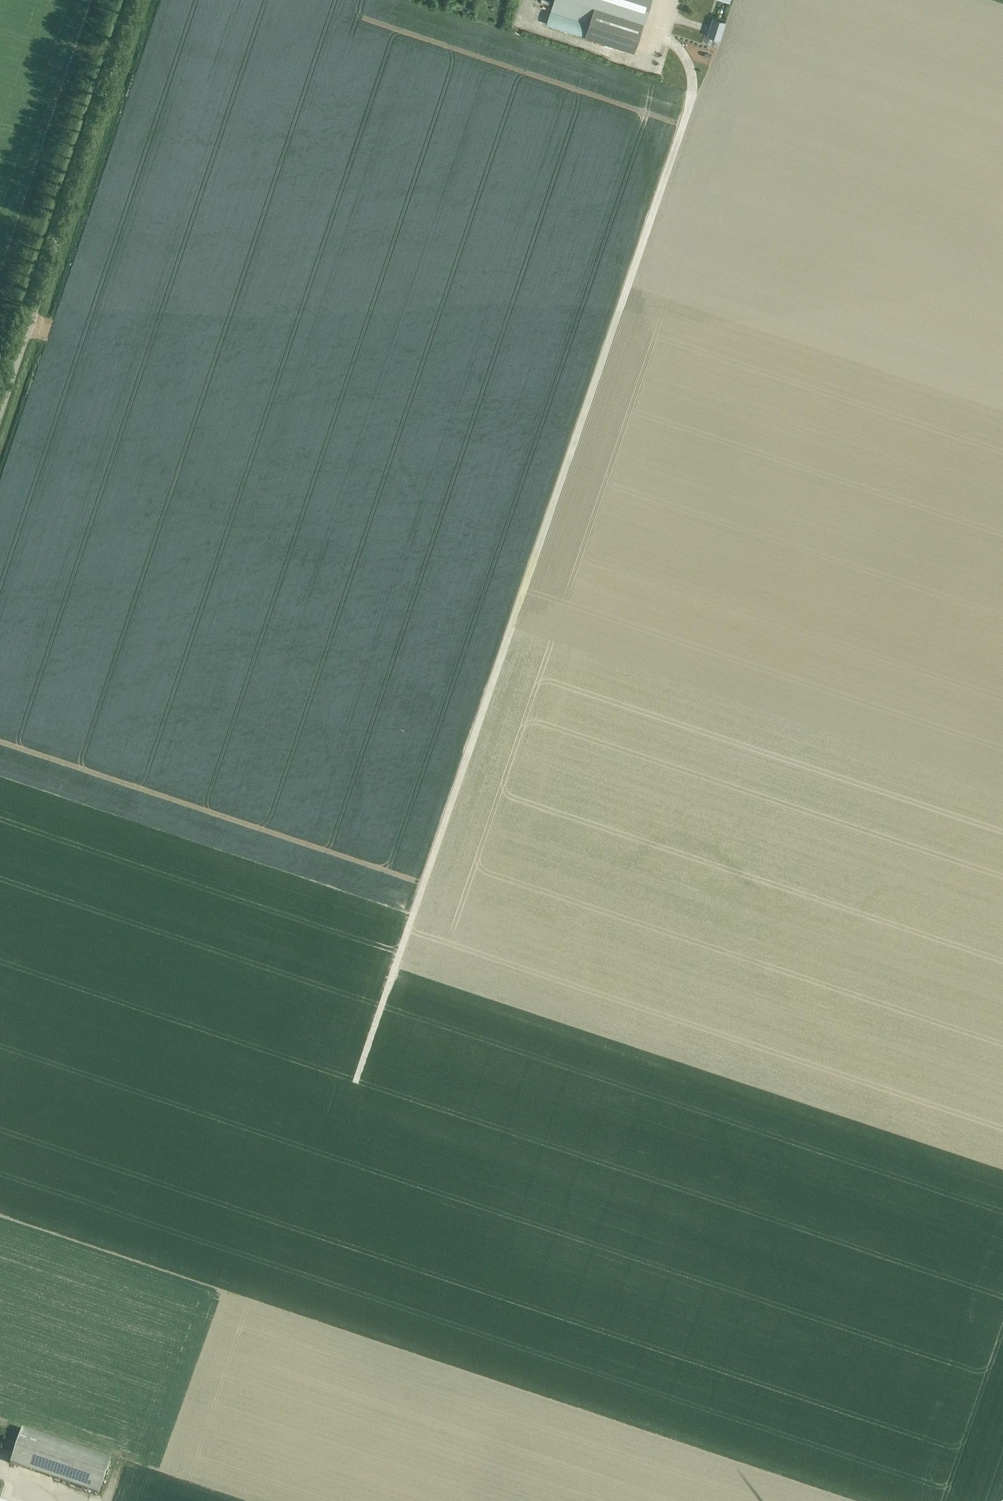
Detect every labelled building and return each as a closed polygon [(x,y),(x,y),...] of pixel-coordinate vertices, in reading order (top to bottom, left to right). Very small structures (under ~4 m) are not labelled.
[(548,23),(584,35),(592,9),(565,0),(555,0),(548,23)] [(644,23),(651,0),(570,0),(644,23)] [(594,9),(585,35),(632,51),(641,24),(594,9)] [(718,16),(712,34),(724,38),(730,19),(718,16)] [(98,1493),(109,1459),(22,1429),(10,1463),(98,1493)]
